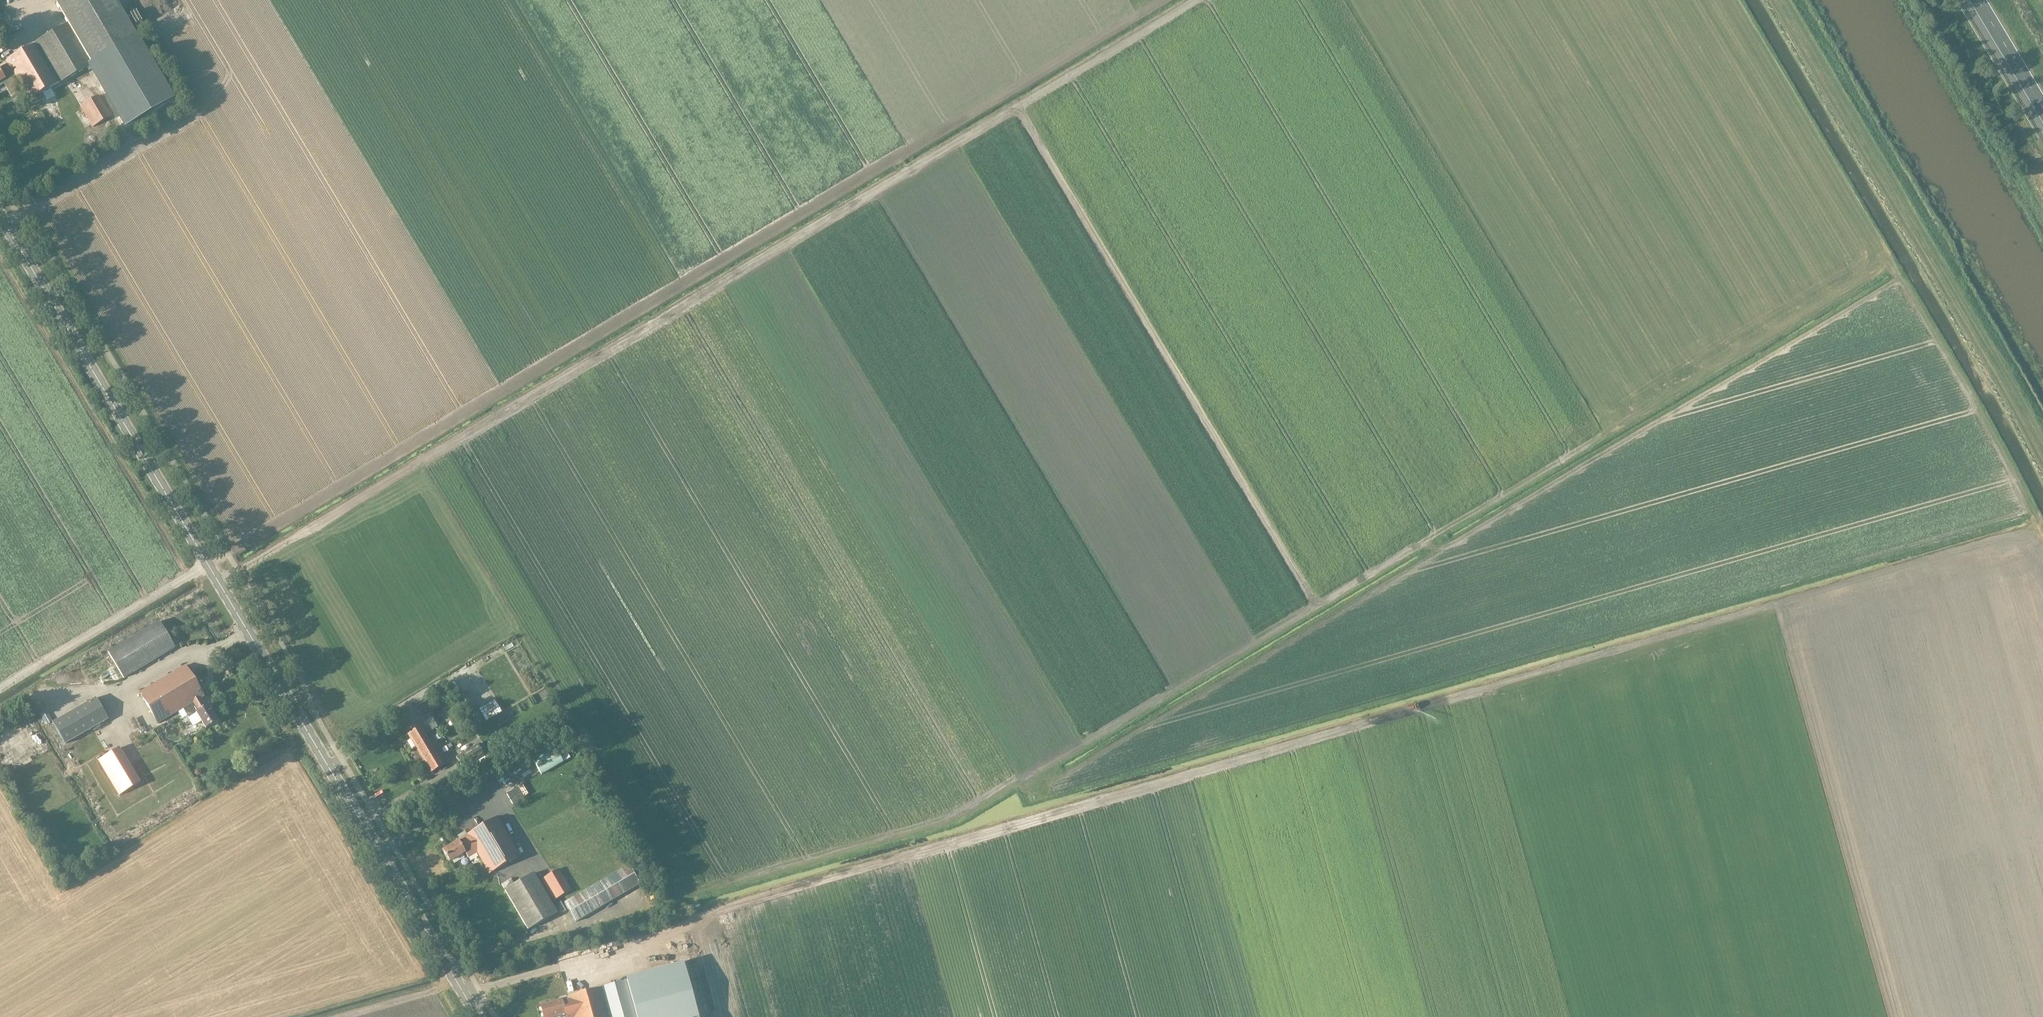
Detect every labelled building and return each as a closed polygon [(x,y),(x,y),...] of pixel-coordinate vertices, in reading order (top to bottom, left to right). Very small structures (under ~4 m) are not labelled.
[(0,68),(0,72),(4,79),(6,83),(15,78),(28,100),(88,66),(124,129),(172,102),(113,0),(65,0),(57,5),(68,26),(6,61),(7,64),(0,68)] [(92,127),(110,116),(98,95),(79,106),(92,127)] [(159,621),(108,652),(123,678),(174,647),(159,621)] [(188,717),(196,713),(205,729),(217,722),(207,705),(206,706),(200,698),(203,696),(185,665),(139,693),(157,723),(183,708),(188,717)] [(52,723),(65,744),(108,718),(95,697),(52,723)] [(428,739),(425,734),(437,727),(432,718),(419,725),(420,727),(407,735),(415,747),(428,739)] [(441,749),(433,736),(428,739),(415,747),(423,760),(441,749)] [(462,769),(484,756),(488,753),(481,742),(456,758),(462,769)] [(98,760),(119,796),(140,783),(119,747),(98,760)] [(423,760),(430,773),(449,762),(441,749),(423,760)] [(458,841),(442,850),(449,861),(464,852),(468,858),(477,852),(489,873),(519,855),(497,817),(458,840),(458,841)] [(628,864),(563,902),(575,922),(639,884),(628,864)] [(553,901),(571,890),(558,869),(540,880),(553,901)] [(533,873),(505,890),(528,929),(556,912),(533,873)] [(625,981),(567,997),(568,1000),(561,1002),(561,1000),(539,1005),(543,1016),(548,1016),(560,1014),(561,1016),(570,1016),(572,1016),(635,1016),(625,981)]
